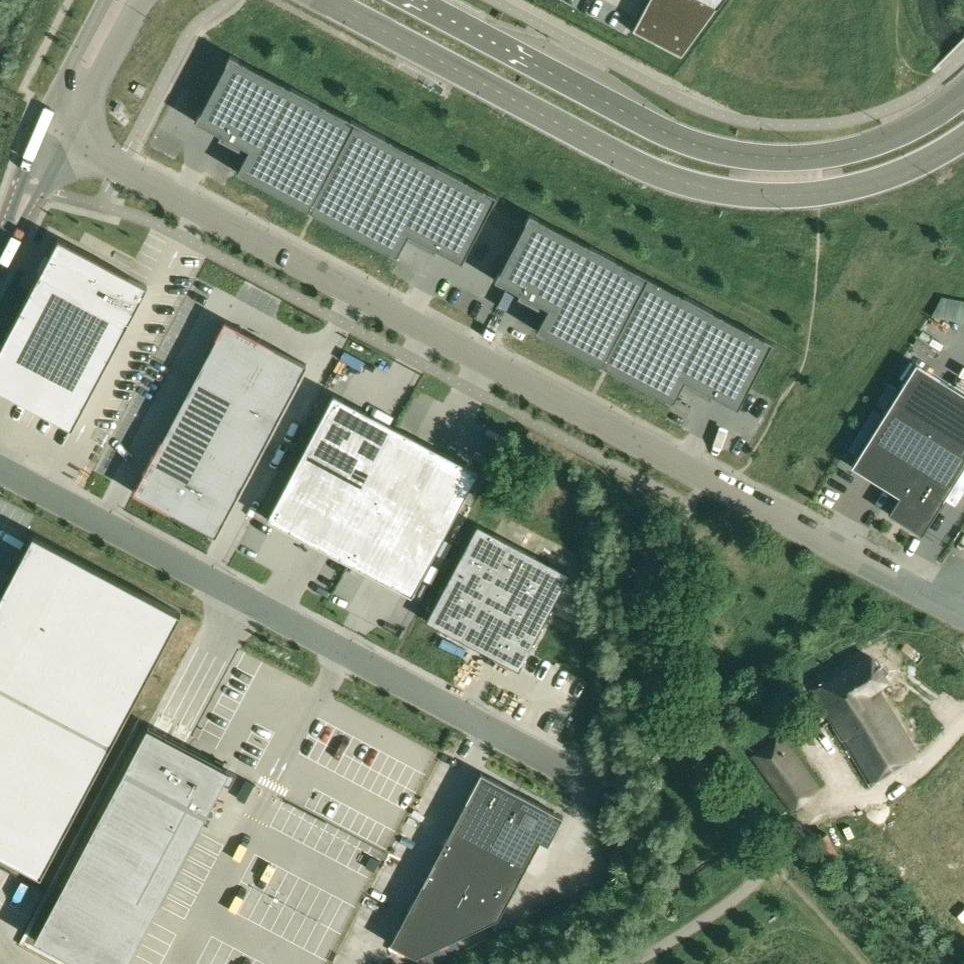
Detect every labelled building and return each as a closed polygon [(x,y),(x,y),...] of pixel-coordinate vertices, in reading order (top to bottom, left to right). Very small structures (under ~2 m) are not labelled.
[(681,55),(721,0),(649,0),(633,30),(681,55)] [(207,102),(196,122),(249,150),(237,175),(396,258),(408,231),(463,260),(483,221),(497,195),(232,55),(207,102)] [(773,341),(530,214),(518,238),(496,280),(549,307),(536,331),(673,403),(684,381),(737,409),(748,388),(773,341)] [(0,349),(0,390),(74,427),(147,283),(57,237),(0,349)] [(945,305),(945,331),(963,331),(963,305),(945,305)] [(225,320),(137,493),(220,535),(308,362),(225,320)] [(922,534),(963,467),(963,393),(916,363),(851,466),(899,496),(888,513),(890,514),(891,512),(914,526),(913,528),(922,534)] [(333,398),(270,522),(415,595),(478,471),(333,398)] [(478,527),(428,625),(522,673),(572,575),(478,527)] [(37,884),(181,623),(29,540),(0,592),(0,863),(37,884)] [(812,690),(841,736),(890,706),(883,694),(885,693),(880,686),(887,680),(871,657),(812,690)] [(917,752),(890,706),(841,736),(868,780),(917,752)] [(34,939),(80,963),(126,963),(229,771),(147,727),(34,939)] [(780,736),(752,757),(791,810),(818,788),(780,736)] [(563,816),(481,772),(390,943),(415,956),(498,917),(540,840),(548,845),(563,816)]
